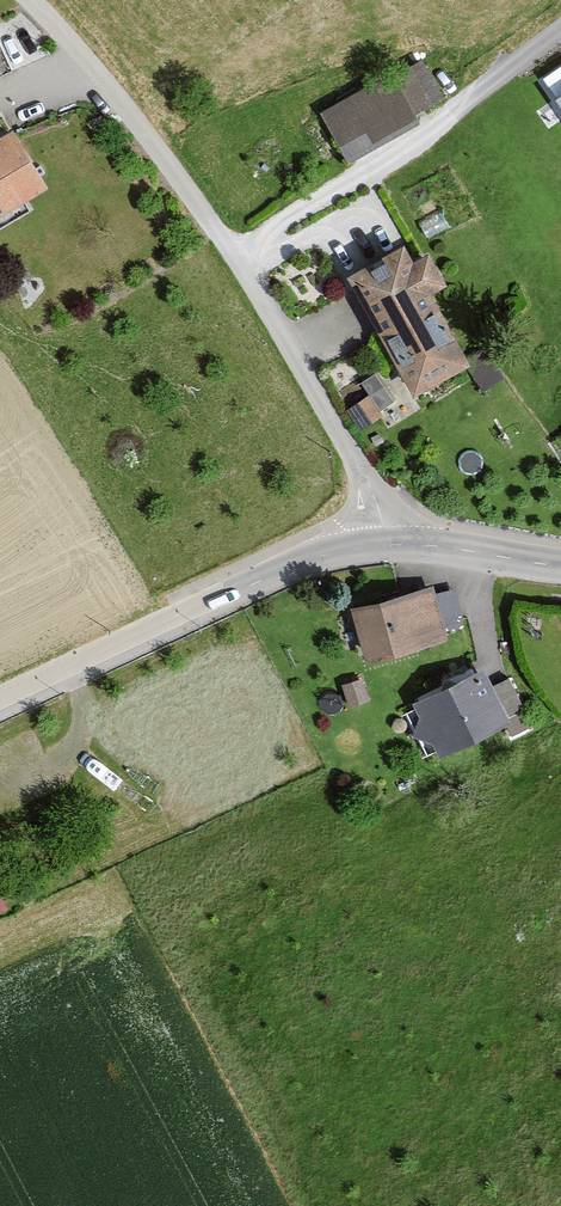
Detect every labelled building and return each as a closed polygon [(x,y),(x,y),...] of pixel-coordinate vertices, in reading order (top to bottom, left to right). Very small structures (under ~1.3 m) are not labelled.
[(10,69),(0,47),(0,74),(10,69)] [(393,69),(327,109),(355,157),(422,117),(393,69)] [(0,131),(0,202),(45,176),(14,123),(0,131)] [(409,247),(357,275),(419,390),(472,361),(409,247)] [(376,411),(397,392),(383,376),(361,395),(376,411)] [(438,585),(450,621),(467,616),(454,579),(438,585)] [(431,588),(358,607),(372,656),(444,636),(431,588)] [(486,668),(418,699),(441,749),(509,719),(486,668)] [(361,677),(344,683),(350,702),(367,697),(361,677)] [(0,873),(0,906),(14,899),(0,873)]
